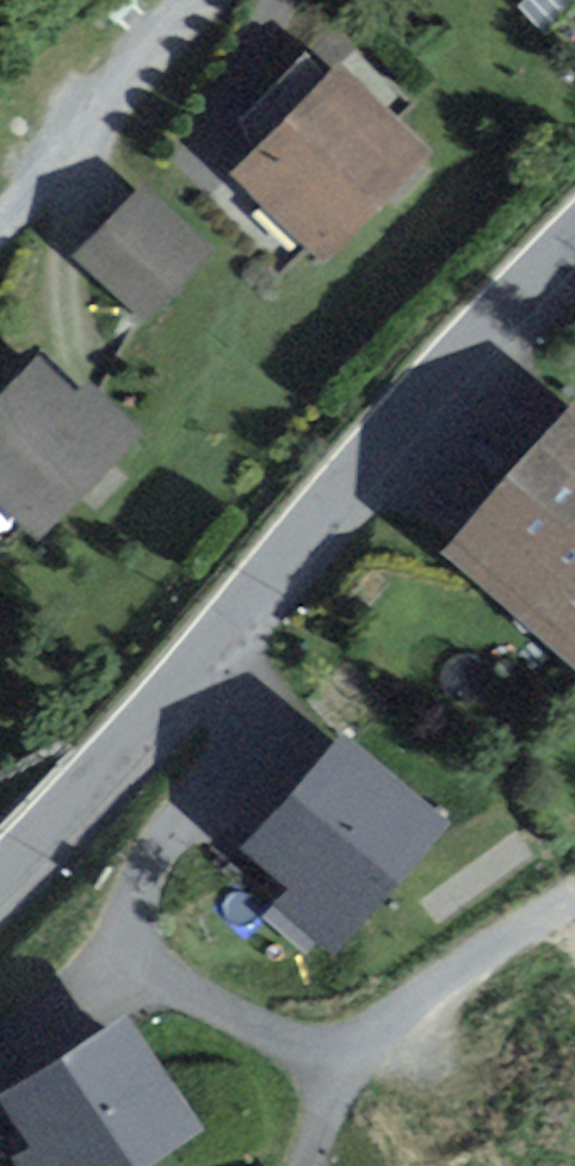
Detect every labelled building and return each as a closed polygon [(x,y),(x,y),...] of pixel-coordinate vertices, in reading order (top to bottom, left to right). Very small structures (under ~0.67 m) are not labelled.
[(312,39),(240,113),(260,132),(332,58),(312,39)] [(425,150),(341,69),(243,171),(327,251),(425,150)] [(219,248),(147,183),(84,252),(155,318),(219,248)] [(42,366),(0,406),(0,489),(37,527),(134,434),(85,384),(72,397),(42,366)] [(445,550),(574,664),(574,403),(445,550)] [(276,903),(334,953),(449,823),(346,732),(245,846),(291,886),(276,903)] [(126,1021),(11,1094),(44,1146),(21,1161),(25,1165),(135,1165),(194,1129),(126,1021)]
